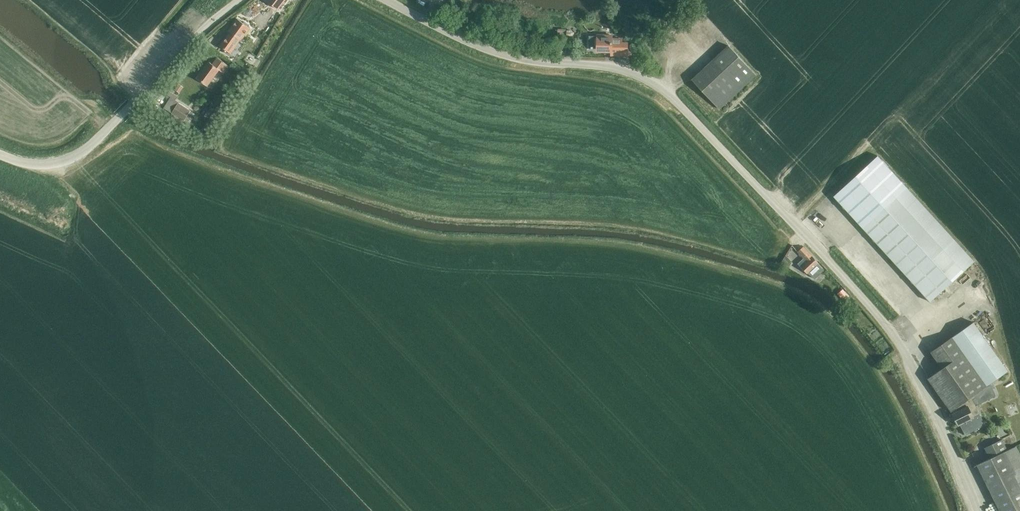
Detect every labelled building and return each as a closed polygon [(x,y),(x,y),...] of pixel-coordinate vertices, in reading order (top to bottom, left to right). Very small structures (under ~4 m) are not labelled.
[(267,1),(278,10),(286,0),(267,0),(267,1)] [(241,40),(250,28),(249,27),(249,25),(245,22),(243,23),(238,19),(229,31),(231,32),(221,46),(230,53),(235,47),(234,46),(239,38),(241,40)] [(611,52),(611,55),(631,55),(631,48),(627,48),(627,46),(624,46),(624,43),(621,43),(621,39),(612,39),(612,36),(597,35),(597,37),(589,36),(589,47),(591,47),(591,49),(593,49),(593,47),(597,47),(597,48),(603,48),(603,52),(611,52)] [(719,109),(756,74),(729,45),(691,79),(719,109)] [(212,64),(209,62),(197,78),(208,86),(219,70),(222,72),(227,65),(217,57),(212,64)] [(178,84),(174,90),(179,94),(183,87),(178,84)] [(169,92),(167,95),(170,98),(174,101),(177,97),(169,92)] [(174,114),(171,118),(180,124),(183,120),(184,121),(189,125),(196,115),(190,111),(178,103),(172,113),(174,114)] [(209,108),(204,116),(209,120),(216,124),(223,114),(216,109),(214,112),(209,108)] [(974,261),(907,187),(877,155),(833,196),(930,302),(974,261)] [(803,246),(798,251),(804,258),(797,264),(806,274),(808,273),(815,279),(824,270),(818,263),(803,246)] [(785,266),(791,260),(785,255),(780,263),(785,266)] [(846,303),(852,298),(848,294),(846,292),(840,297),(846,303)] [(930,377),(928,379),(932,385),(951,411),(953,413),(952,414),(958,425),(959,425),(964,435),(985,425),(979,414),(972,399),(975,397),(974,395),(986,386),(1007,372),(973,322),(952,337),(931,352),(942,368),(930,377)] [(984,447),(989,458),(1007,450),(1001,439),(984,447)] [(1015,446),(1007,450),(989,458),(977,464),(999,510),(1019,510),(1019,456),(1015,446)]
